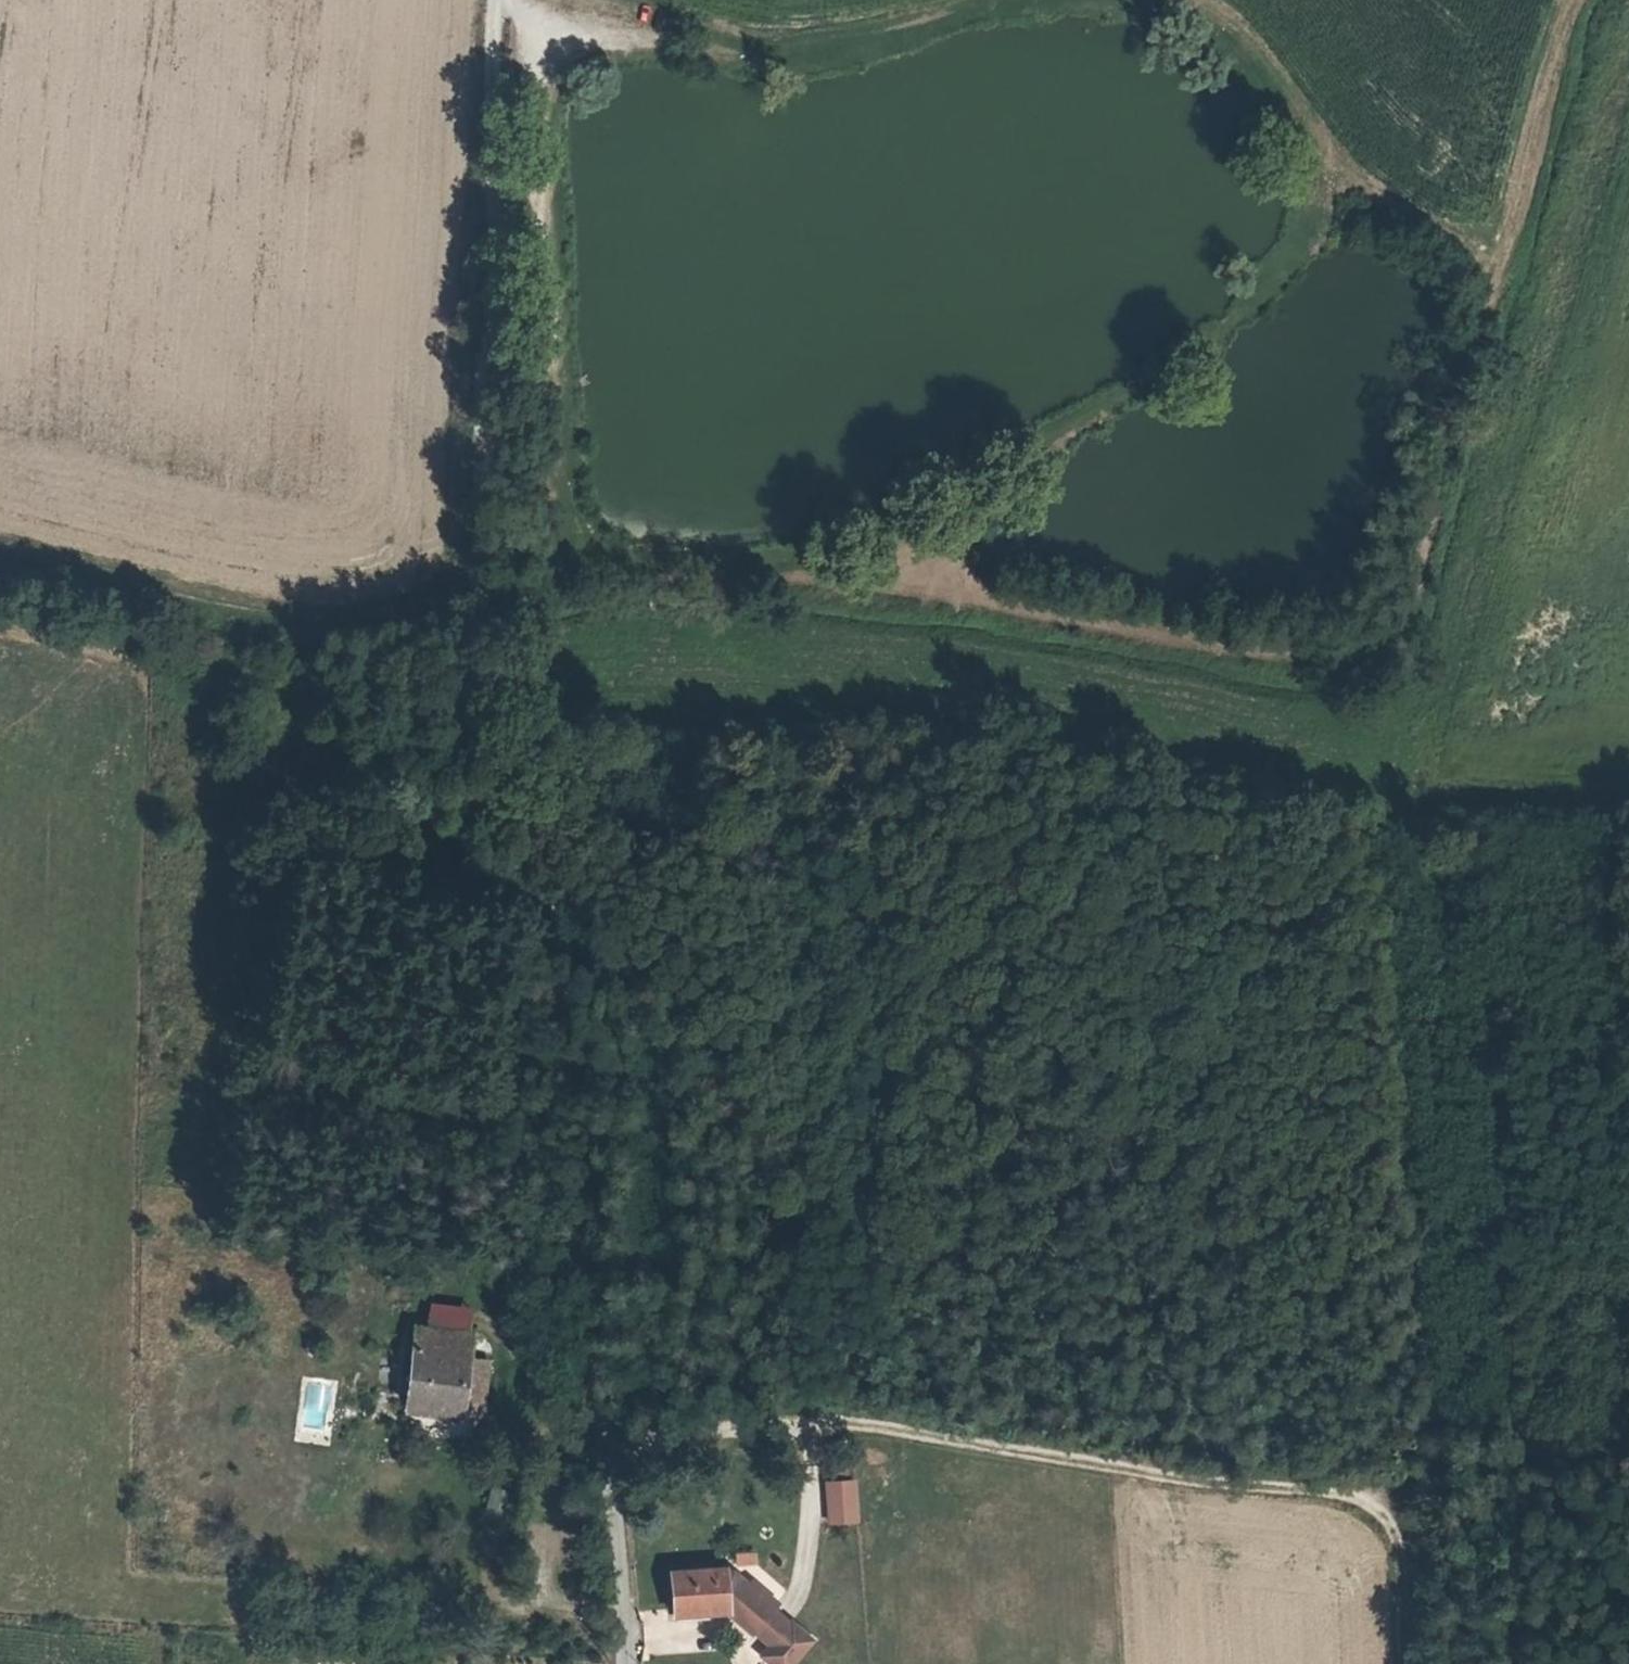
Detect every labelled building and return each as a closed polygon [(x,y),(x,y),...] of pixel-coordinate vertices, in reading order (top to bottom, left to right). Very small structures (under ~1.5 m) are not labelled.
[(410,1314),(402,1396),(467,1403),(473,1344),(462,1342),(465,1320),(410,1314)] [(853,1523),(850,1485),(823,1487),(825,1525),(853,1523)] [(769,1611),(721,1572),(664,1576),(666,1618),(721,1614),(747,1637),(750,1633),(768,1613),(769,1611)] [(785,1628),(768,1613),(750,1633),(768,1648),(785,1628)] [(787,1626),(785,1628),(768,1648),(759,1659),(765,1663),(790,1663),(807,1644),(787,1626)]
